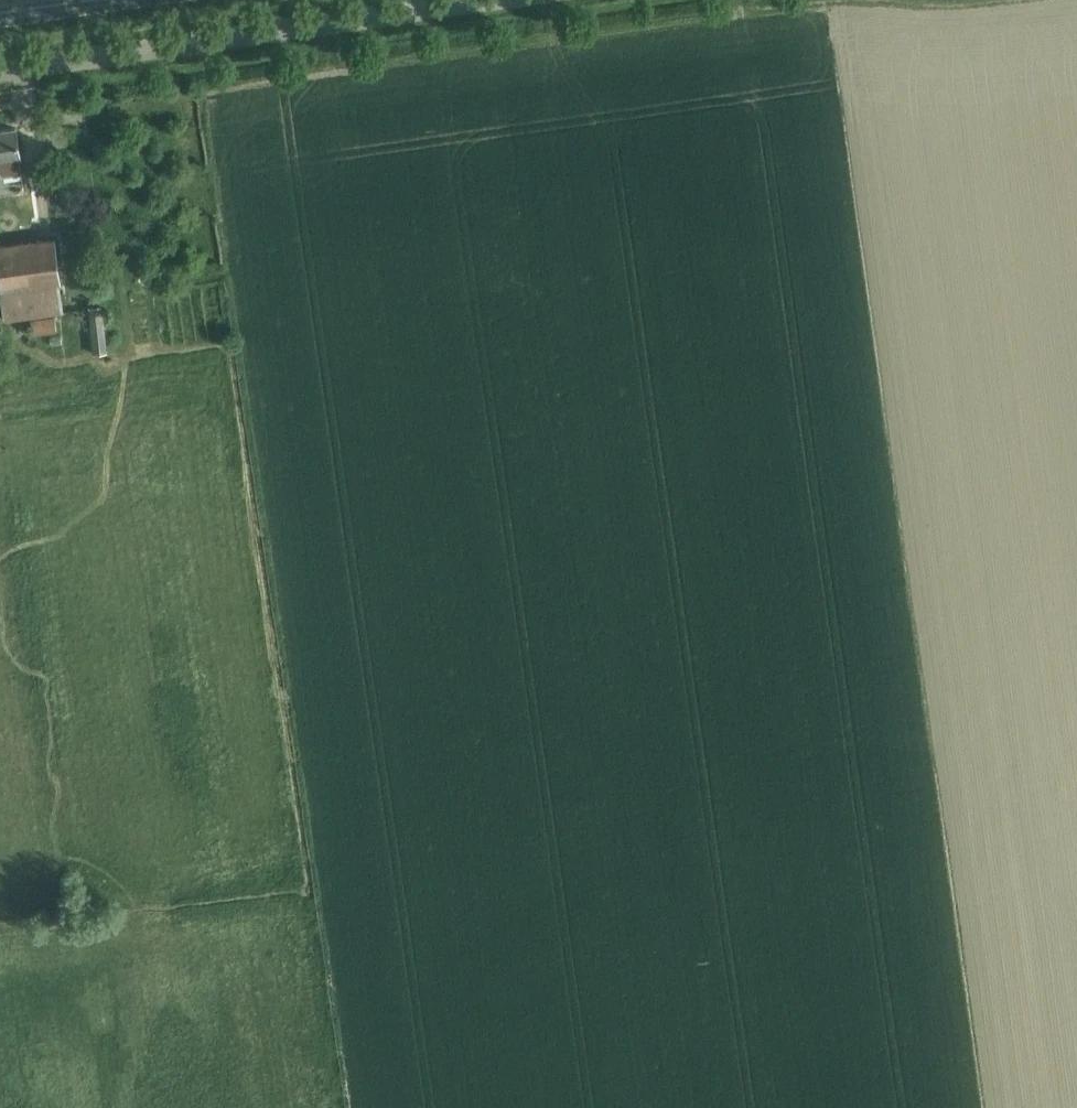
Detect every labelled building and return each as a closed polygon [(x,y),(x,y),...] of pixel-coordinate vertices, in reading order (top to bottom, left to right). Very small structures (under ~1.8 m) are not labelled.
[(0,128),(0,157),(19,154),(14,126),(0,128)] [(59,279),(53,236),(0,244),(0,290),(4,320),(64,311),(59,279)] [(107,351),(102,304),(87,306),(93,353),(107,351)] [(32,333),(56,330),(54,316),(30,319),(32,333)]
